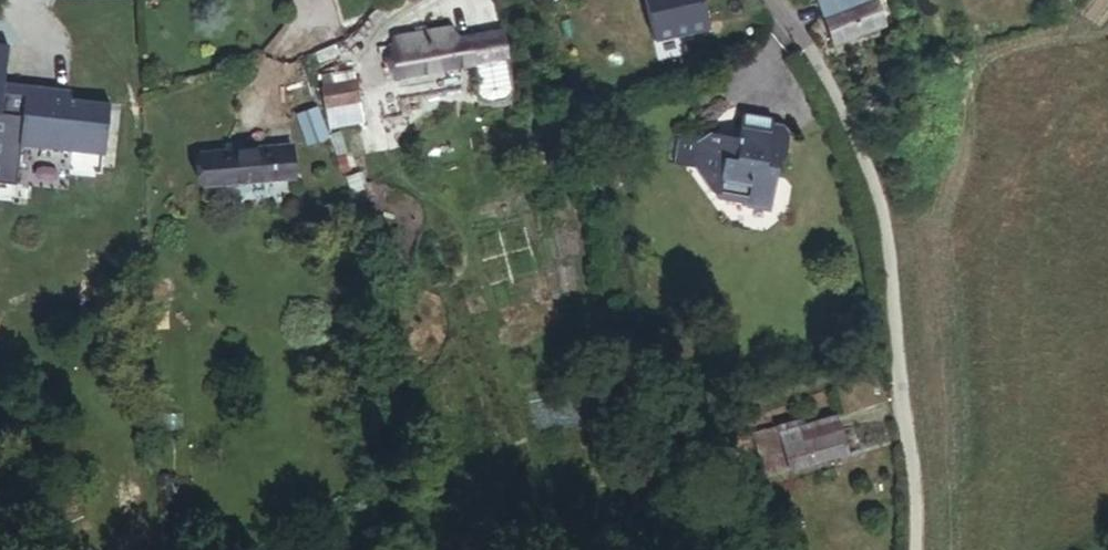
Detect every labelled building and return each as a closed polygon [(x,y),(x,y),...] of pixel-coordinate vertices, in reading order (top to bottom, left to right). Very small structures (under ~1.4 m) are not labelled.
[(717,31),(712,0),(650,0),(657,41),(717,31)] [(837,48),(890,28),(879,1),(871,4),(869,0),(853,0),(823,11),(837,48)] [(385,48),(390,79),(469,65),(502,59),(497,35),(449,44),(447,32),(391,42),(392,47),(385,48)] [(104,159),(110,106),(69,101),(2,93),(3,84),(7,49),(0,48),(0,116),(22,119),(18,148),(104,159)] [(502,59),(469,65),(473,96),(478,100),(484,102),(498,99),(504,96),(507,90),(502,59)] [(316,88),(350,83),(348,73),(337,75),(335,62),(313,65),(316,88)] [(320,111),(354,106),(350,83),(316,88),(320,111)] [(2,93),(69,101),(70,92),(3,84),(2,93)] [(323,132),(357,126),(354,106),(320,111),(323,132)] [(751,220),(774,224),(783,174),(791,168),(795,144),(788,136),(776,134),(776,130),(747,126),(743,148),(711,143),(701,150),(678,147),(674,174),(707,180),(705,190),(714,202),(721,204),(720,211),(744,215),(751,220)] [(199,186),(291,176),(287,141),(195,151),(199,186)] [(799,487),(858,465),(844,428),(813,440),(810,433),(783,444),(799,487)] [(777,496),(799,487),(783,444),(761,452),(777,496)]
